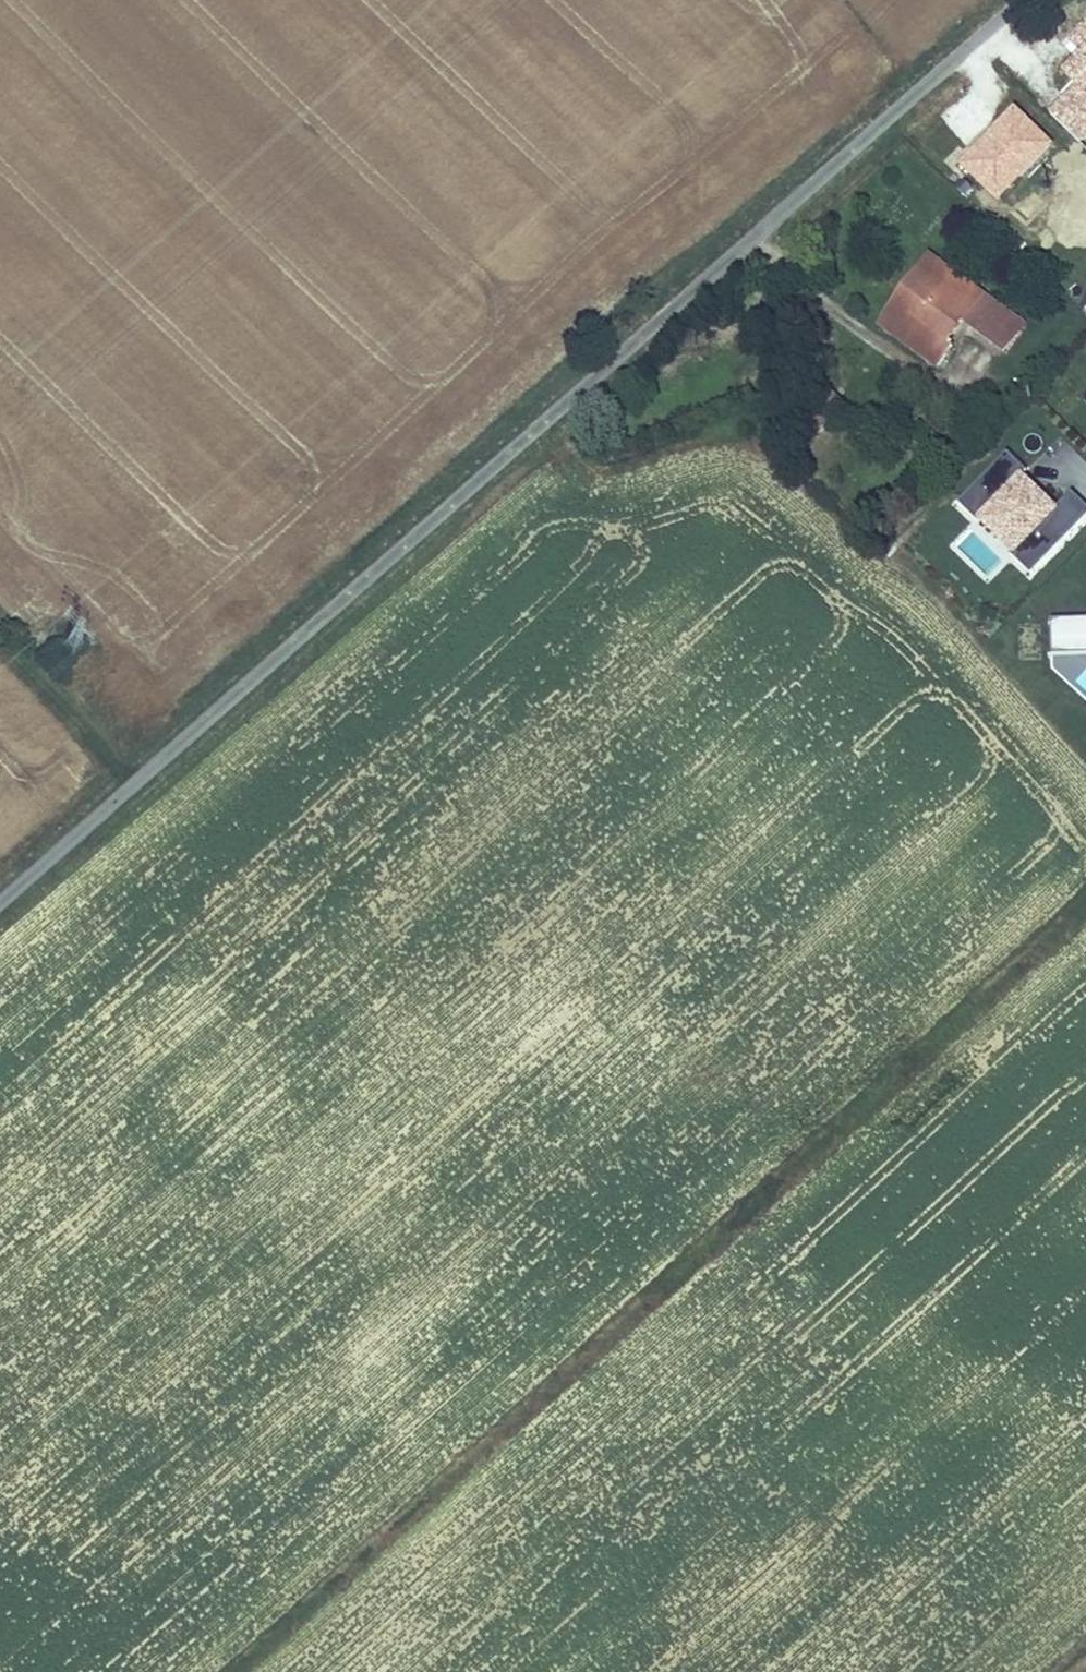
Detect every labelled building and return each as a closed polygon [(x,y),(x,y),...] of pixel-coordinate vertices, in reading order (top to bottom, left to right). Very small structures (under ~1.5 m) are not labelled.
[(1048,113),(1080,142),(1085,135),(1085,64),(1070,81),(1074,85),(1048,113)] [(962,323),(992,344),(1012,316),(925,255),(876,323),(939,368),(951,351),(945,348),(962,323)] [(1026,327),(1012,316),(992,344),(1006,354),(1026,327)] [(1085,521),(1085,509),(1070,493),(1055,509),(1023,478),(1027,474),(1006,454),(953,508),(973,528),(977,525),(1010,556),(1007,559),(1029,580),(1085,521)] [(1050,655),(1085,654),(1085,618),(1047,619),(1050,655)] [(75,670),(97,648),(70,621),(48,643),(75,670)] [(1068,680),(1085,697),(1085,661),(1068,680)]
